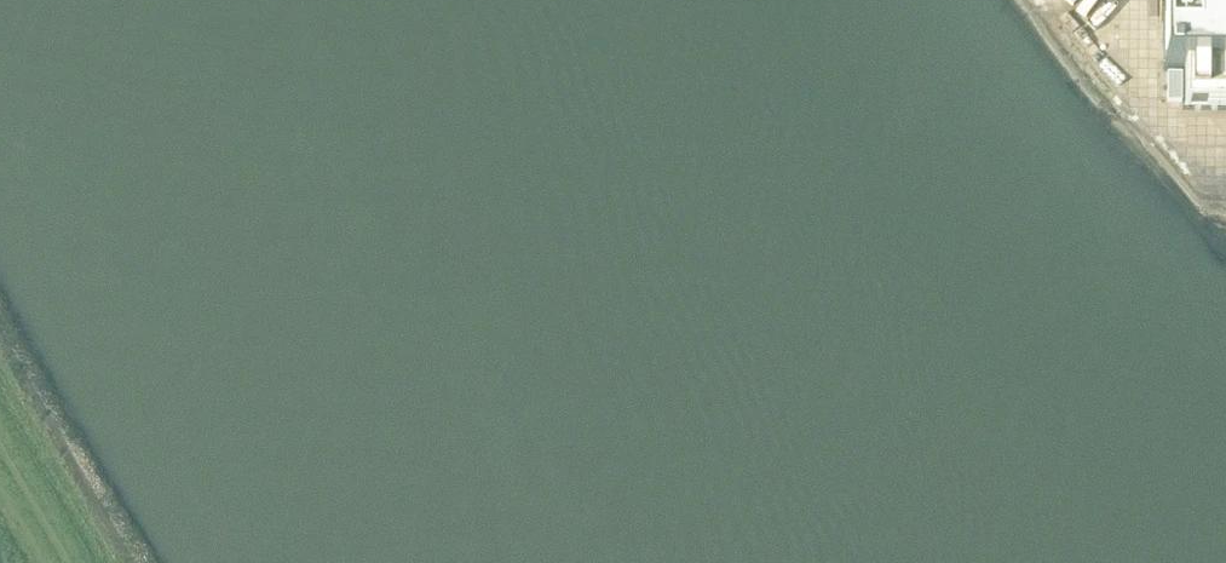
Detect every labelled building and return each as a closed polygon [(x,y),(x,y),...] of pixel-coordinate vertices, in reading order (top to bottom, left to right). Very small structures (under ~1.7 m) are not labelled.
[(1164,71),(1186,70),(1186,105),(1225,105),(1225,0),(1165,0),(1164,71)]
